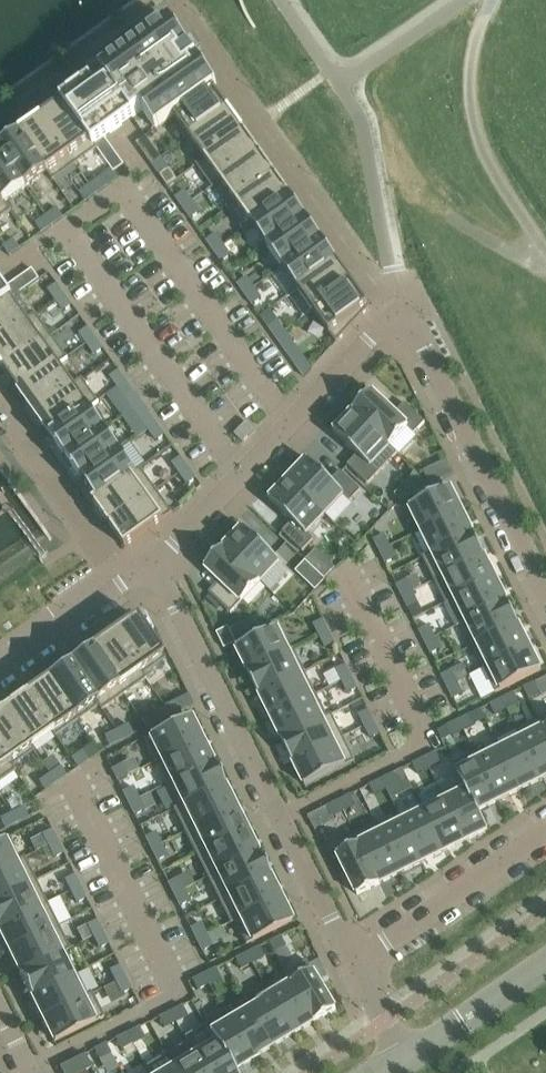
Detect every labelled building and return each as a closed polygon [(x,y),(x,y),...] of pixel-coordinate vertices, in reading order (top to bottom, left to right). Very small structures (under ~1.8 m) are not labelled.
[(91,82),(62,102),(98,151),(99,151),(95,146),(143,113),(156,131),(217,87),(198,61),(190,50),(170,22),(101,72),(90,80),(91,82)] [(217,87),(156,131),(157,132),(175,118),(190,139),(229,111),(214,90),(217,88),(217,87)] [(62,104),(42,119),(76,167),(98,151),(62,102),(61,103),(62,104)] [(229,111),(190,139),(205,160),(196,166),(197,167),(244,133),(229,111)] [(42,119),(20,134),(54,182),(76,167),(42,119)] [(244,133),(197,167),(212,189),(260,154),(244,133)] [(0,149),(0,152),(26,189),(47,174),(53,183),(54,182),(20,134),(0,149)] [(105,140),(95,146),(99,151),(98,151),(101,156),(112,149),(105,140)] [(112,149),(101,156),(108,165),(118,158),(112,149)] [(154,149),(145,155),(152,166),(161,159),(154,149)] [(11,213),(12,213),(6,204),(26,189),(0,152),(0,198),(11,213)] [(260,154),(212,189),(213,189),(217,186),(231,206),(227,209),(228,210),(275,176),(260,154)] [(118,158),(108,165),(114,174),(124,166),(118,158)] [(161,159),(152,166),(160,177),(169,170),(161,159)] [(275,176),(228,210),(243,232),(291,198),(275,176)] [(101,178),(90,186),(96,195),(107,188),(101,178)] [(90,186),(79,194),(85,203),(96,195),(90,186)] [(184,192),(176,198),(183,209),(192,203),(184,192)] [(11,213),(0,198),(0,221),(11,213)] [(291,198),(243,232),(244,233),(252,227),(267,247),(306,219),(291,198)] [(192,203),(183,209),(191,220),(200,214),(192,203)] [(57,210),(47,217),(53,226),(64,219),(57,210)] [(47,217),(36,225),(42,234),(53,226),(47,217)] [(306,219),(267,247),(283,269),(322,241),(306,219)] [(216,235),(207,242),(214,253),(223,246),(216,235)] [(14,240),(3,248),(10,257),(20,249),(14,240)] [(283,269),(272,277),(287,298),(298,291),(337,263),(322,241),(283,269)] [(223,246),(214,253),(222,263),(231,257),(223,246)] [(337,263),(298,291),(314,312),(353,284),(337,263)] [(32,270),(23,276),(31,287),(39,280),(32,270)] [(23,276),(14,283),(22,293),(31,287),(23,276)] [(247,279),(237,285),(245,296),(254,289),(247,279)] [(13,300),(5,289),(0,282),(0,309),(13,300)] [(14,283),(5,289),(13,300),(22,293),(14,283)] [(353,284),(314,312),(337,344),(370,309),(353,284)] [(57,285),(48,291),(56,302),(65,295),(57,285)] [(254,289),(245,296),(253,307),(262,300),(254,289)] [(65,295),(56,302),(64,313),(73,306),(65,295)] [(0,309),(0,342),(36,316),(36,315),(27,321),(13,301),(13,300),(0,309)] [(0,342),(0,366),(4,372),(52,337),(36,316),(0,342)] [(278,322),(268,328),(276,339),(285,333),(278,322)] [(88,328),(79,334),(87,345),(96,339),(88,328)] [(285,333),(276,339),(284,350),(293,344),(285,333)] [(52,337),(4,372),(20,393),(67,359),(52,337)] [(96,339),(87,345),(95,356),(104,350),(96,339)] [(67,359),(20,393),(35,415),(83,381),(82,380),(74,386),(59,366),(68,360),(67,359)] [(119,371),(110,378),(118,389),(127,382),(119,371)] [(83,381),(35,415),(51,437),(98,402),(83,381)] [(127,382),(118,389),(126,399),(135,393),(127,382)] [(371,393),(352,413),(397,455),(399,457),(417,438),(414,436),(425,424),(405,404),(395,415),(371,393)] [(98,402),(51,437),(66,458),(105,430),(90,410),(99,403),(98,402)] [(397,455),(352,413),(334,433),(358,456),(348,467),(368,486),(397,455)] [(150,415),(141,421),(149,432),(158,425),(150,415)] [(247,423),(234,436),(243,444),(255,431),(247,423)] [(158,425),(149,432),(157,443),(166,436),(158,426),(158,425)] [(105,430),(66,458),(82,480),(121,452),(105,430)] [(121,452),(82,480),(96,501),(93,503),(93,504),(141,470),(141,469),(136,473),(121,452)] [(181,458),(172,464),(180,475),(189,469),(181,458)] [(361,492),(341,472),(331,483),(308,461),(288,481),(325,516),(343,497),(350,503),(361,492)] [(189,469),(180,475),(188,486),(196,479),(189,469)] [(141,470),(93,504),(109,526),(157,492),(141,470)] [(307,535),(325,516),(288,481),(269,501),(293,523),(283,534),(303,553),(314,541),(307,535)] [(421,532),(462,512),(450,488),(409,508),(421,532)] [(157,492),(109,526),(125,548),(173,514),(157,492)] [(433,555),(473,535),(462,512),(421,532),(433,555)] [(280,563),(246,531),(243,529),(224,549),(261,584),(280,563)] [(444,577),(484,557),(473,535),(433,555),(423,559),(434,582),(444,577)] [(380,553),(390,548),(384,536),(374,541),(380,553)] [(390,548),(380,553),(386,565),(396,560),(390,548)] [(261,584),(224,549),(205,569),(220,583),(209,594),(231,615),(261,584)] [(455,600),(496,580),(484,557),(444,577),(455,600)] [(326,581),(306,562),(296,572),(316,592),(326,581)] [(457,627),(507,602),(496,580),(455,600),(446,605),(457,627)] [(403,598),(412,593),(407,581),(397,586),(403,598)] [(418,605),(412,593),(403,598),(408,610),(418,605)] [(518,625),(507,602),(457,627),(457,628),(462,626),(473,648),(518,625)] [(134,616),(111,633),(145,680),(146,680),(143,676),(165,660),(134,616)] [(329,632),(324,620),(314,625),(320,637),(329,632)] [(529,648),(518,625),(473,648),(484,670),(529,648)] [(425,643),(435,638),(429,626),(419,631),(425,643)] [(229,628),(217,634),(225,650),(236,644),(229,628)] [(289,653),(277,629),(237,649),(248,673),(289,653)] [(320,637),(325,649),(335,644),(329,632),(320,637)] [(111,633),(90,648),(123,696),(145,680),(111,633)] [(435,638),(425,643),(431,655),(441,650),(435,638)] [(90,648),(68,663),(102,711),(123,696),(90,648)] [(541,671),(529,648),(484,670),(496,694),(541,671)] [(305,673),(294,650),(289,653),(248,673),(260,695),(305,673)] [(68,663),(46,679),(77,722),(97,707),(101,712),(102,711),(68,663)] [(336,671),(342,683),(352,678),(346,666),(336,671)] [(452,672),(442,677),(448,688),(457,684),(452,672)] [(316,696),(305,673),(260,695),(271,718),(316,696)] [(352,678),(342,683),(348,695),(358,690),(352,678)] [(46,679),(24,694),(55,737),(77,722),(46,679)] [(540,693),(535,683),(524,689),(528,699),(540,693)] [(457,684),(448,688),(454,700),(463,695),(457,684)] [(24,694),(2,709),(33,753),(35,751),(32,747),(51,734),(54,738),(55,737),(24,694)] [(502,700),(507,710),(519,704),(514,694),(502,700)] [(282,741),(332,716),(332,715),(327,717),(316,696),(271,718),(282,741)] [(502,700),(490,706),(495,716),(507,710),(502,700)] [(176,702),(164,708),(169,718),(181,712),(176,702)] [(164,708),(153,714),(157,723),(169,718),(164,708)] [(0,711),(0,752),(14,772),(15,772),(12,767),(33,753),(2,709),(0,711)] [(365,728),(375,723),(369,711),(359,716),(365,728)] [(464,731),(476,725),(471,715),(459,721),(464,731)] [(294,763),(344,738),(332,716),(282,741),(294,763)] [(189,717),(143,740),(155,763),(200,741),(189,717)] [(539,720),(517,730),(522,740),(542,781),(545,779),(545,734),(539,720)] [(459,721),(447,727),(452,737),(464,731),(459,721)] [(365,728),(371,740),(380,735),(375,723),(365,728)] [(128,726),(116,732),(121,742),(133,736),(128,726)] [(116,732),(104,738),(109,748),(121,742),(116,732)] [(305,787),(355,762),(344,738),(294,763),(305,787)] [(522,740),(501,751),(521,791),(542,781),(522,740)] [(200,741),(155,763),(166,786),(212,763),(200,741)] [(501,751),(498,746),(477,757),(499,802),(521,791),(501,751)] [(14,772),(0,752),(0,782),(14,772)] [(77,769),(88,762),(82,753),(71,760),(77,769)] [(429,769),(441,763),(436,753),(425,759),(429,769)] [(499,802),(477,757),(455,767),(487,832),(488,831),(479,812),(499,802)] [(429,769),(425,759),(413,765),(417,775),(429,769)] [(212,763),(166,786),(177,808),(172,810),(173,811),(223,786),(212,763)] [(121,765),(111,770),(117,782),(118,782),(127,778),(121,765)] [(487,832),(455,767),(454,768),(464,787),(443,797),(466,842),(487,832)] [(60,768),(49,776),(53,781),(55,785),(66,777),(60,768)] [(386,791),(398,785),(394,775),(382,781),(386,791)] [(49,776),(38,783),(45,792),(55,785),(53,781),(49,776)] [(382,781),(370,787),(375,796),(386,791),(382,781)] [(223,786),(173,811),(184,834),(234,809),(223,786)] [(132,788),(122,793),(128,805),(138,800),(132,788)] [(339,802),(344,812),(356,806),(351,796),(339,802)] [(466,842),(443,797),(422,808),(424,812),(444,853),(466,842)] [(138,800),(128,805),(134,817),(144,812),(138,800)] [(344,812),(339,802),(327,808),(332,818),(344,812)] [(23,809),(12,815),(16,825),(28,819),(23,809)] [(234,809),(184,834),(195,856),(246,831),(234,809)] [(423,864),(444,853),(424,812),(403,823),(423,864)] [(0,821),(5,830),(16,825),(12,815),(0,821)] [(402,875),(423,864),(403,823),(381,834),(402,875)] [(381,834),(376,824),(355,835),(380,885),(402,875),(381,834)] [(52,831),(42,836),(48,848),(58,843),(52,831)] [(246,831),(195,856),(206,879),(257,854),(246,831)] [(155,833),(145,838),(151,850),(161,845),(155,833)] [(380,885),(355,835),(346,839),(332,846),(358,897),(380,885)] [(0,842),(0,871),(24,859),(24,858),(19,861),(8,838),(0,842)] [(58,843),(48,848),(54,859),(63,854),(58,843)] [(161,845),(151,850),(157,862),(167,857),(161,845)] [(257,854),(206,879),(217,902),(268,877),(257,854)] [(0,871),(0,900),(36,882),(24,859),(0,871)] [(74,876),(65,881),(70,893),(80,888),(74,876)] [(268,877),(217,902),(229,925),(279,899),(268,877)] [(177,879),(167,884),(173,896),(183,891),(177,879)] [(0,900),(0,928),(47,905),(36,882),(0,900)] [(80,888),(70,893),(76,905),(86,900),(80,888)] [(179,908),(189,903),(183,891),(173,896),(179,908)] [(279,899),(229,925),(229,926),(235,923),(246,946),(291,923),(279,899)] [(0,928),(0,936),(8,952),(58,927),(47,905),(0,928)] [(97,921),(87,926),(93,938),(103,933),(97,921)] [(196,941),(206,936),(200,924),(190,929),(196,941)] [(58,927),(8,952),(19,975),(69,950),(58,927)] [(103,933),(93,938),(99,950),(109,945),(103,933)] [(202,953),(212,948),(206,936),(196,941),(202,953)] [(285,948),(280,938),(268,944),(273,954),(285,948)] [(252,964),(264,958),(259,948),(247,954),(252,964)] [(19,975),(30,998),(31,997),(76,975),(65,953),(70,951),(69,950),(19,975)] [(247,954),(235,960),(240,970),(252,964),(247,954)] [(307,962),(286,975),(315,1023),(336,1011),(307,962)] [(119,967),(110,972),(116,983),(125,979),(119,967)] [(209,986),(220,980),(216,970),(204,976),(209,986)] [(76,975),(31,997),(42,1020),(92,995),(91,994),(87,996),(76,975)] [(289,986),(271,997),(294,1036),(315,1023),(286,975),(284,976),(289,986)] [(204,976),(192,982),(197,992),(209,986),(204,976)] [(125,979),(116,983),(121,995),(131,990),(125,979)] [(92,995),(42,1020),(54,1044),(104,1019),(92,995)] [(271,997),(250,1009),(273,1048),(294,1036),(271,997)] [(175,1023),(187,1017),(182,1007),(170,1013),(175,1023)] [(250,1009),(230,1021),(253,1060),(273,1048),(250,1009)] [(170,1013),(158,1019),(163,1029),(175,1023),(170,1013)] [(230,1021),(208,1034),(211,1039),(214,1043),(215,1043),(232,1072),(233,1072),(253,1060),(230,1021)] [(139,1029),(127,1035),(132,1044),(144,1038),(139,1029)] [(127,1035),(115,1040),(120,1050),(132,1044),(127,1035)] [(191,1050),(205,1072),(234,1072),(233,1072),(232,1072),(215,1043),(214,1043),(211,1039),(191,1050)] [(167,1056),(177,1072),(205,1072),(191,1050),(187,1044),(167,1056)] [(99,1061),(110,1055),(106,1045),(94,1051),(99,1061)] [(84,1056),(59,1068),(62,1072),(83,1072),(91,1069),(84,1056)] [(146,1068),(149,1072),(177,1072),(167,1056),(146,1068)]
